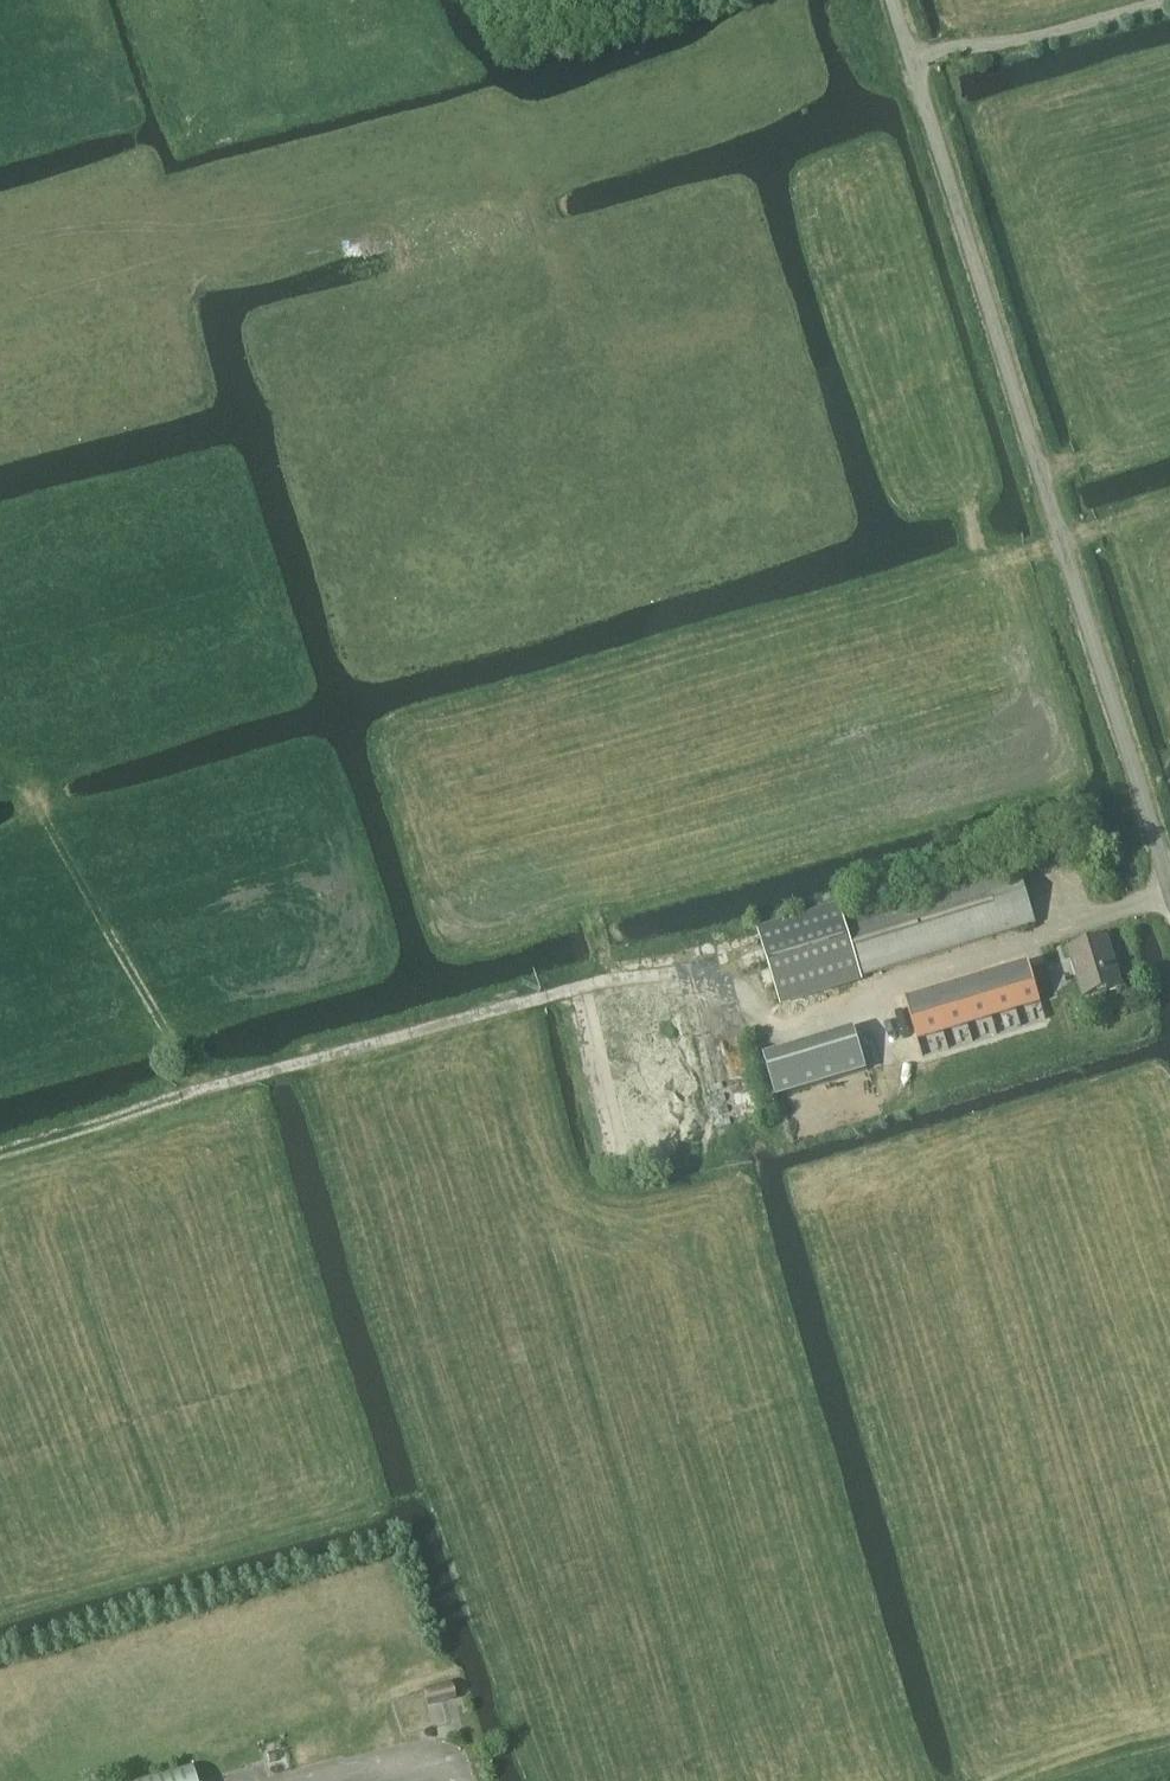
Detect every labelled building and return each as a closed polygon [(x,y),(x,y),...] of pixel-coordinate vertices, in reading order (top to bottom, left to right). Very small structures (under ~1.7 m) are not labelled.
[(862,978),(1037,924),(1020,868),(845,922),(840,904),(759,928),(781,1005),(863,980),(862,978)] [(1108,937),(1069,949),(1084,999),(1123,987),(1108,937)] [(1047,960),(924,998),(928,1010),(936,1035),(1059,997),(1048,960),(1047,960)] [(867,1068),(855,1026),(764,1053),(776,1095),(867,1068)] [(424,1689),(429,1707),(454,1701),(450,1683),(424,1689)] [(139,1780),(196,1780),(192,1767),(139,1780)]
